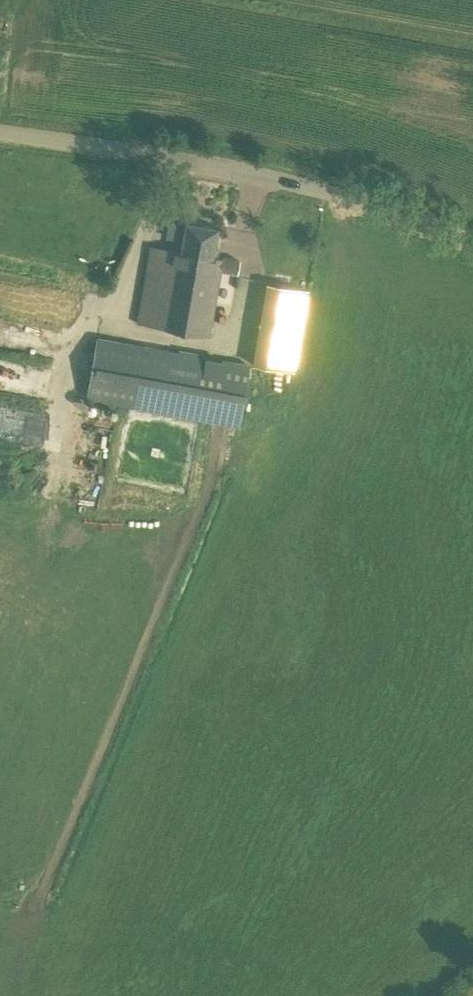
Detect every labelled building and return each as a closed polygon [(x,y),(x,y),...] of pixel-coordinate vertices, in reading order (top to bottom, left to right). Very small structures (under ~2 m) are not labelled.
[(183,241),(181,250),(151,245),(137,323),(210,336),(221,271),(238,274),(240,260),(212,256),(217,229),(186,223),(169,220),(166,238),(183,241)] [(294,372),(309,290),(266,282),(251,364),(294,372)] [(178,354),(96,339),(85,398),(191,417),(239,426),(250,364),(202,356),(178,352),(178,354)]
